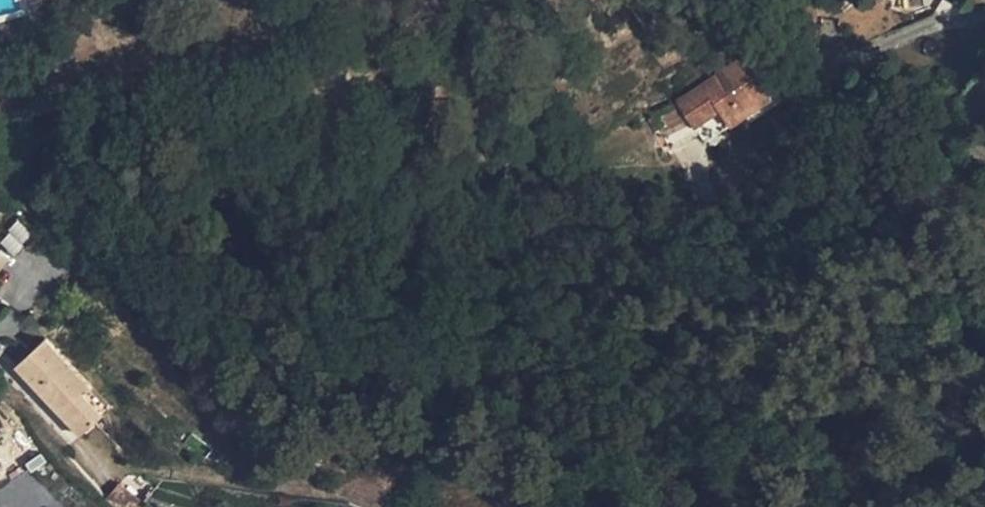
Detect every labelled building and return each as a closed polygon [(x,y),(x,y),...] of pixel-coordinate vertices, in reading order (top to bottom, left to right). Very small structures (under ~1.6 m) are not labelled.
[(666,107),(674,120),(686,141),(698,134),(704,142),(772,96),(744,54),(666,107)] [(82,390),(89,383),(45,337),(17,364),(81,431),(102,411),(82,390)] [(110,404),(89,383),(82,390),(102,411),(110,404)] [(104,498),(113,506),(136,506),(139,503),(116,483),(104,498)]
